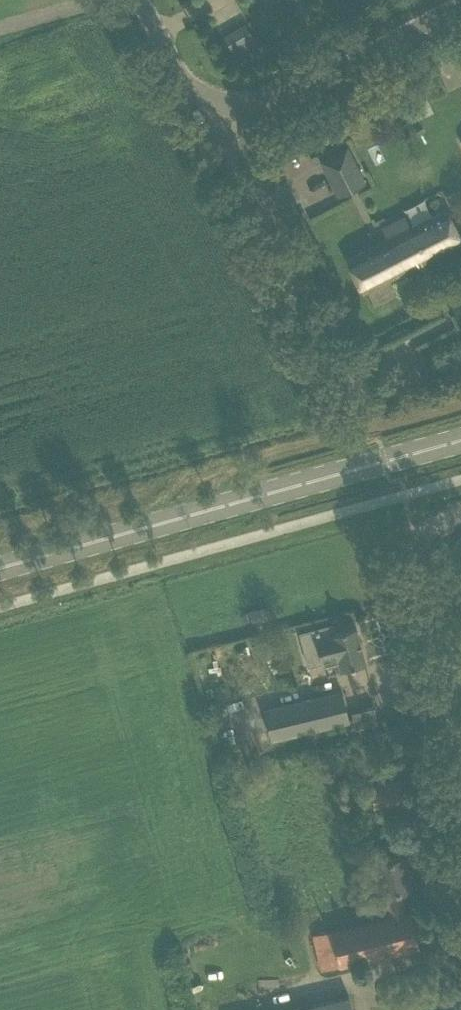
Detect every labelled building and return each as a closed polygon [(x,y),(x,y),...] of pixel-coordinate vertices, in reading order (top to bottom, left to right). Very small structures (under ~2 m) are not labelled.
[(234,53),(259,42),(250,21),(225,32),(234,53)] [(364,183),(346,147),(319,159),(339,195),(364,183)] [(460,242),(460,238),(446,209),(410,227),(404,215),(382,226),(388,238),(346,259),(362,291),(460,242)] [(267,605),(249,610),(253,621),(270,616),(267,605)] [(335,632),(332,623),(299,632),(308,665),(337,657),(340,668),(346,667),(365,661),(355,626),(335,632)] [(345,692),(268,711),(275,740),(352,721),(345,692)] [(376,707),(355,712),(358,726),(380,721),(376,707)] [(369,784),(370,787),(374,806),(408,800),(404,778),(369,784)] [(404,855),(385,860),(375,863),(387,913),(384,914),(384,917),(317,933),(326,969),(419,946),(410,911),(405,912),(399,889),(412,886),(404,855)] [(329,1000),(284,1009),(352,1009),(349,995),(329,1000)]
